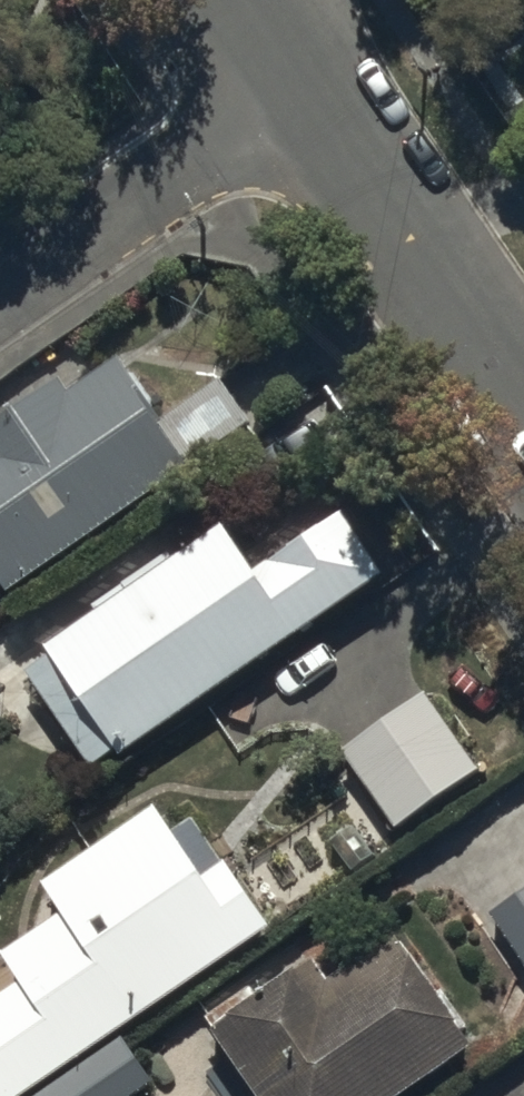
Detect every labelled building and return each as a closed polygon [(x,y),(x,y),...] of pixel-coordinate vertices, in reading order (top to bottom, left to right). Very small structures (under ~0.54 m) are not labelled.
[(14,593),(252,423),(221,379),(167,418),(125,359),(74,396),(65,383),(0,430),(0,573),(14,593)] [(124,750),(127,754),(393,574),(349,510),(317,532),(310,522),(290,536),(297,545),(261,570),(230,524),(180,558),(176,552),(97,605),(103,613),(24,666),(95,770),(124,750)] [(9,695),(0,682),(0,701),(9,695)] [(399,830),(484,769),(427,690),(342,751),(399,830)] [(278,926),(204,816),(177,834),(158,806),(46,881),(66,912),(5,953),(23,981),(0,996),(0,1095),(32,1095),(278,926)] [(493,915),(523,959),(523,894),(493,915)] [(482,1047),(391,911),(216,1028),(262,1095),(410,1095),(482,1047)] [(41,1095),(140,1095),(159,1083),(128,1038),(41,1095)]
